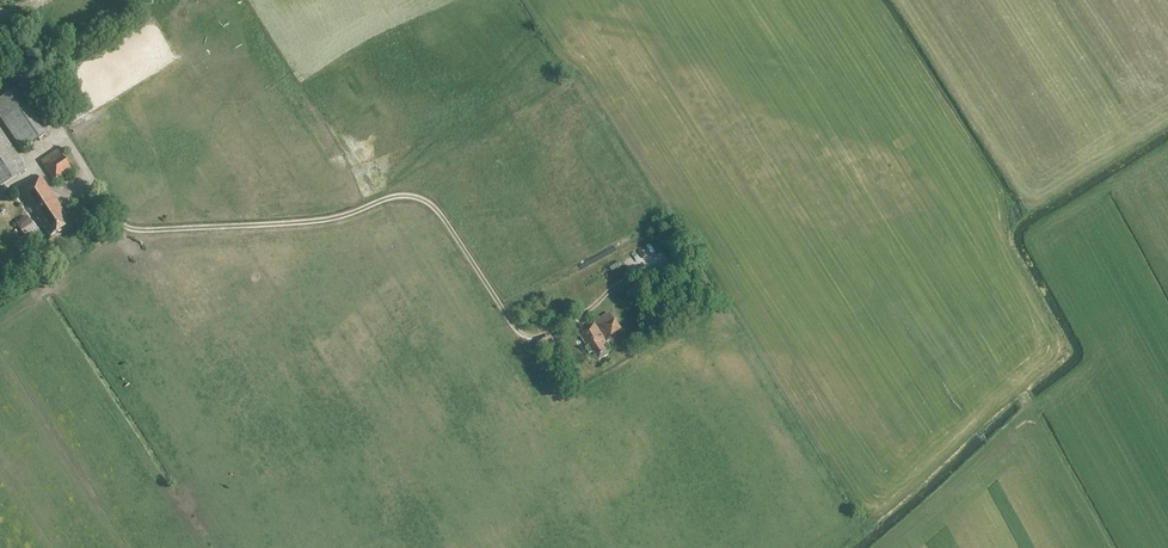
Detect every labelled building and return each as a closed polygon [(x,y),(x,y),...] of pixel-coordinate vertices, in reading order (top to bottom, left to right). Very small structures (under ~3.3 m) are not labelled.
[(15,90),(11,83),(0,89),(0,118),(22,150),(45,134),(38,123),(47,116),(30,92),(21,98),(15,90)] [(26,170),(0,131),(0,187),(26,170)] [(40,162),(55,184),(72,173),(57,150),(40,162)] [(18,190),(39,223),(40,222),(50,237),(70,223),(61,209),(62,209),(41,177),(34,181),(33,180),(18,190)] [(644,249),(653,264),(673,251),(664,236),(644,249)] [(676,271),(681,268),(675,257),(670,260),(670,259),(651,271),(658,283),(677,272),(676,271)] [(587,347),(585,348),(589,354),(593,352),(599,361),(608,355),(601,343),(621,330),(615,321),(610,314),(585,329),(579,334),(587,347)] [(579,334),(585,329),(581,323),(574,327),(579,334)] [(551,337),(545,341),(536,346),(542,356),(557,347),(551,337)]
